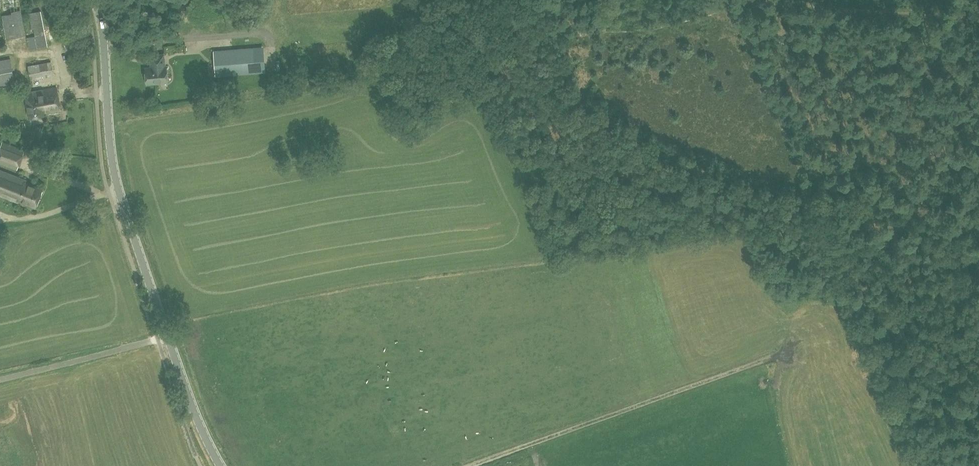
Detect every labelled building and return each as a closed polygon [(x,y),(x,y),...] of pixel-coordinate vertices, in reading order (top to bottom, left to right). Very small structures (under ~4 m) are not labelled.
[(6,40),(25,37),(19,0),(0,0),(0,5),(6,40)] [(48,46),(41,11),(41,10),(28,13),(30,21),(32,29),(33,28),(33,29),(34,29),(35,36),(31,37),(30,37),(28,38),(29,44),(28,44),(29,49),(48,46)] [(216,76),(256,73),(253,47),(213,50),(216,76)] [(150,66),(146,67),(145,67),(146,84),(169,83),(167,65),(166,65),(165,53),(149,54),(150,66)] [(15,84),(11,60),(0,62),(0,86),(15,84)] [(31,80),(53,76),(51,62),(28,66),(31,80)] [(25,94),(31,119),(45,116),(45,114),(61,110),(56,87),(25,94)] [(0,149),(0,164),(18,170),(25,151),(2,142),(0,149)] [(0,170),(0,197),(19,204),(19,201),(36,207),(42,190),(27,184),(28,180),(0,170)]
